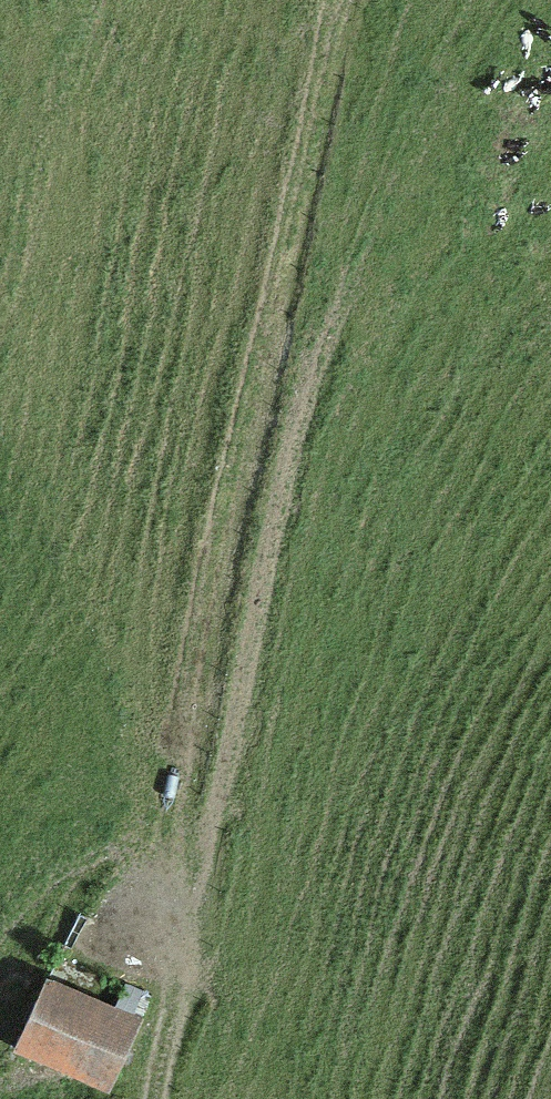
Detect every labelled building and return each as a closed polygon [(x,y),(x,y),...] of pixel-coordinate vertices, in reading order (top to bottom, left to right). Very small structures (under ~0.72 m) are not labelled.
[(133,1016),(43,978),(10,1056),(99,1094),(133,1016)]
